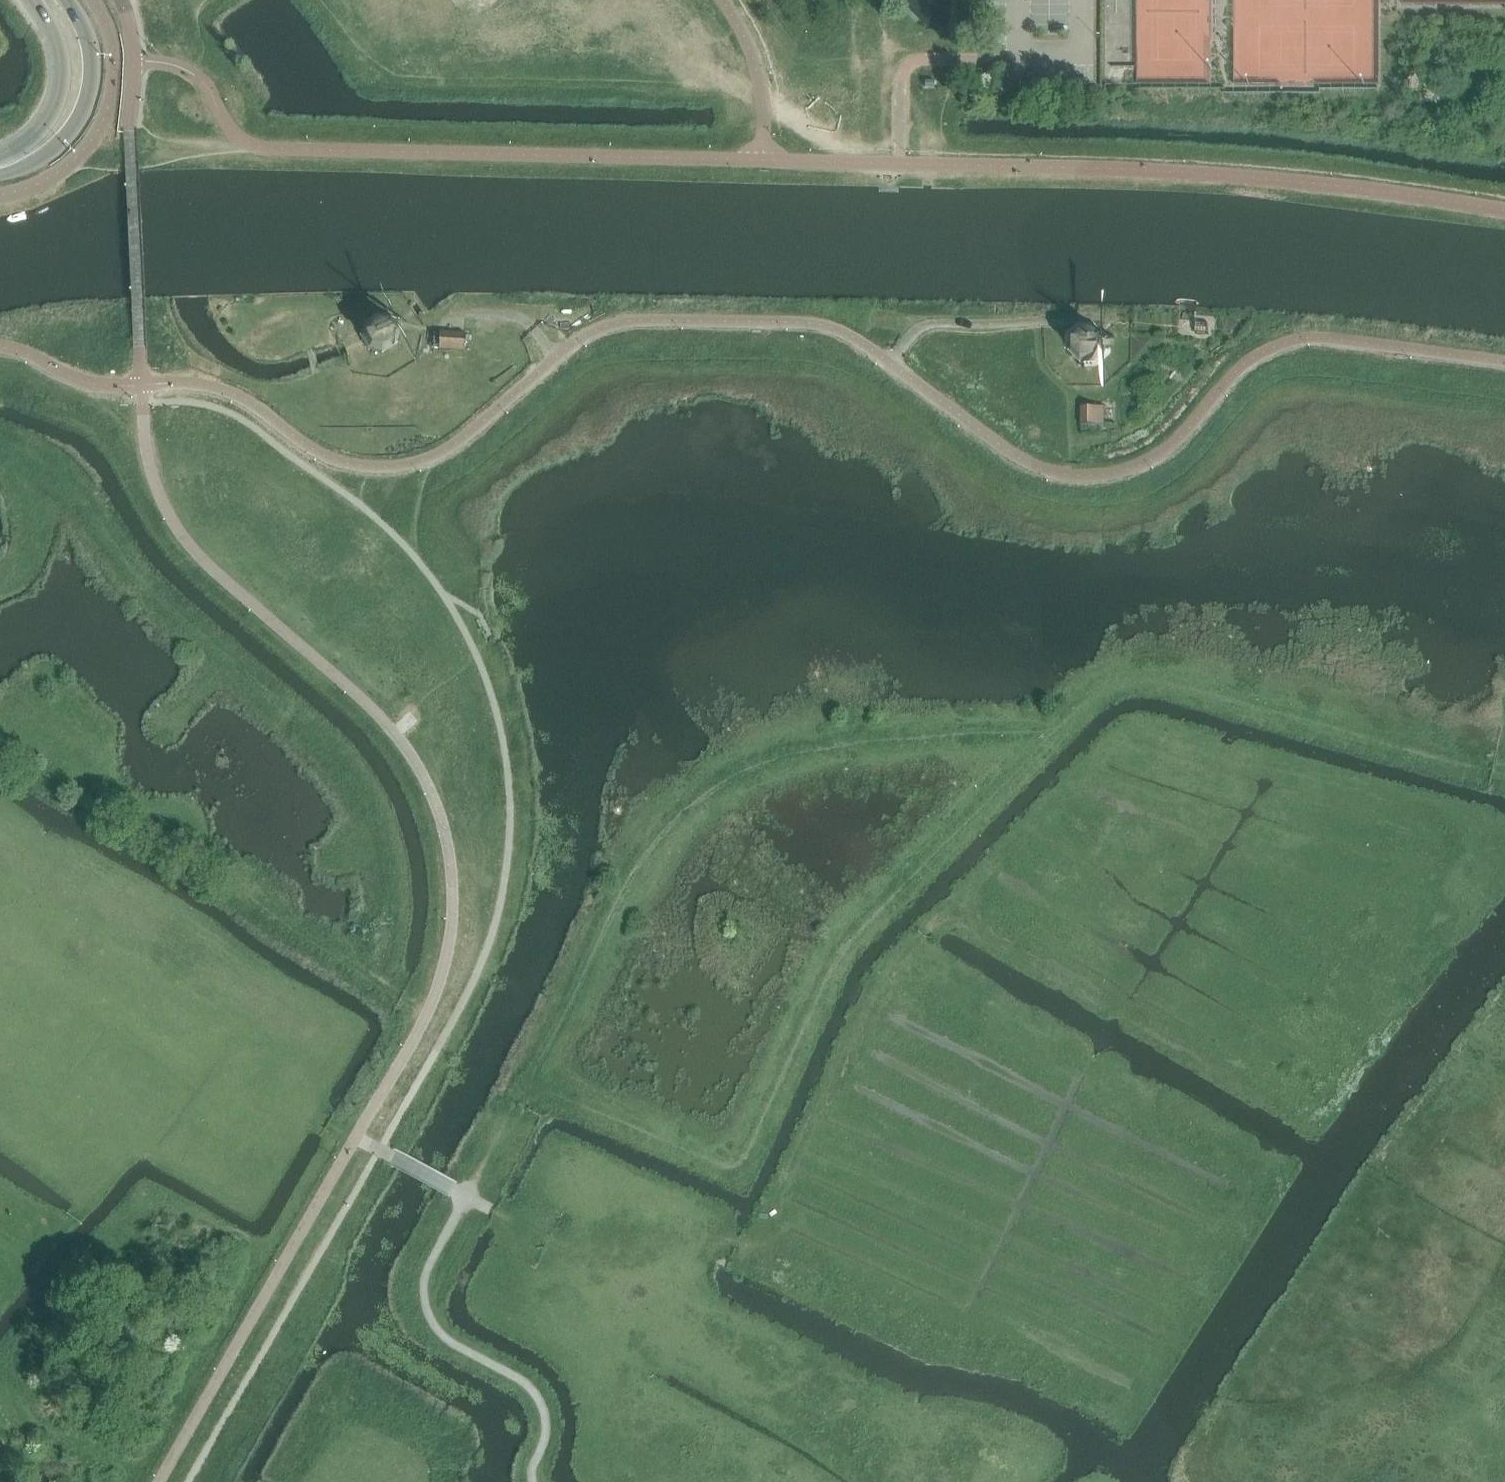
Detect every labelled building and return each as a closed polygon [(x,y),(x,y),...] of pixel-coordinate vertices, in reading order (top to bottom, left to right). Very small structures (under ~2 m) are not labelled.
[(391,319),(381,317),(380,316),(365,325),(366,327),(363,337),(361,338),(371,353),(373,352),(383,354),(384,356),(399,346),(398,345),(401,334),(402,333),(393,318),(391,319)] [(1082,325),(1070,336),(1069,350),(1081,363),(1095,362),(1107,351),(1108,337),(1095,325),(1082,325)] [(440,332),(439,348),(463,350),(464,333),(440,332)] [(1081,406),(1081,424),(1104,425),(1104,406),(1081,406)]
